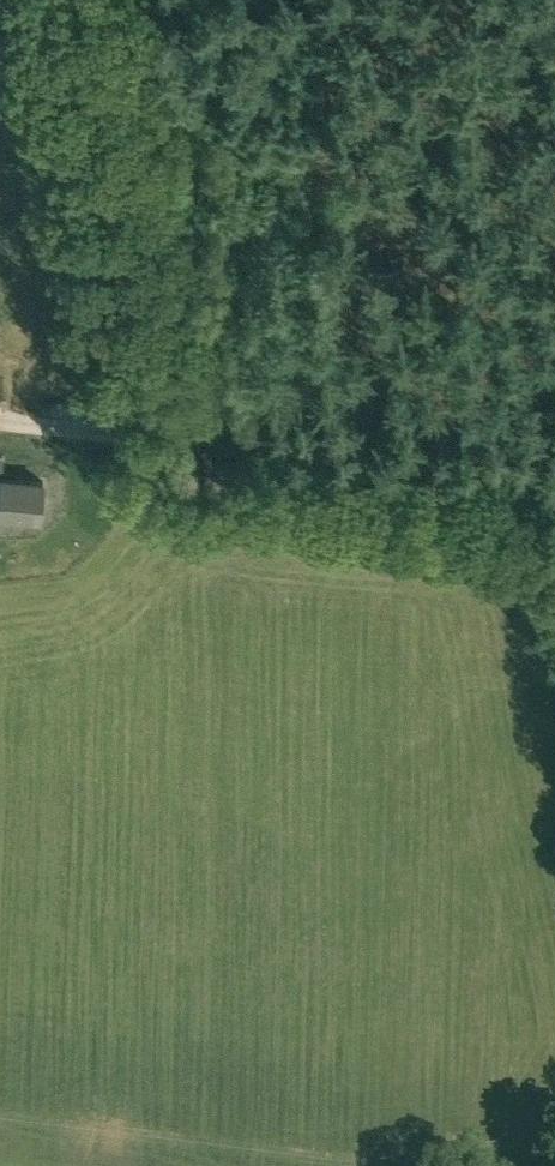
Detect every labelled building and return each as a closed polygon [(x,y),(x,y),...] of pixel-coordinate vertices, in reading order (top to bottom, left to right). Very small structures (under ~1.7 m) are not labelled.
[(63,403),(49,402),(47,415),(62,416),(63,403)] [(42,517),(45,481),(0,477),(0,479),(0,513),(42,517)]
